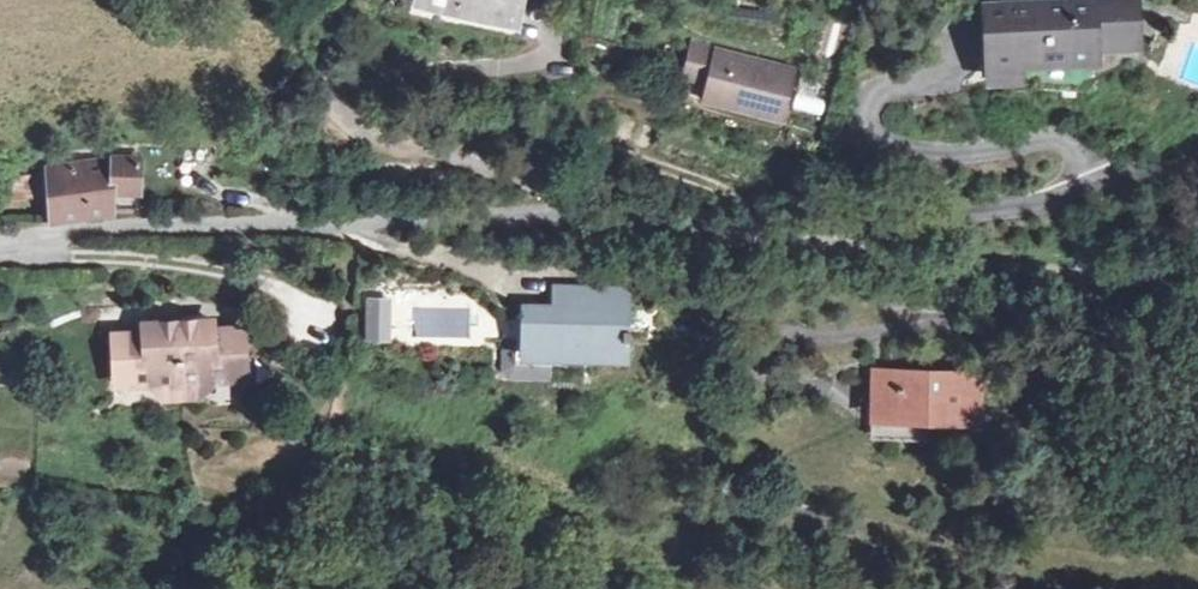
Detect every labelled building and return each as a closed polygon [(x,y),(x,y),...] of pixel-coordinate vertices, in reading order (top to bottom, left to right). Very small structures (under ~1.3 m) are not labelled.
[(518,19),(522,0),(428,0),(518,19)] [(1135,2),(986,9),(989,76),(1018,74),(1017,57),(1036,56),(1037,62),(1095,59),(1095,47),(1123,46),(1136,33),(1135,2)] [(795,71),(690,44),(682,77),(706,83),(701,100),(783,121),(795,71)] [(59,168),(60,191),(55,191),(54,191),(52,191),(51,192),(50,192),(50,193),(50,195),(52,221),(114,212),(114,208),(138,208),(140,162),(112,160),(112,162),(59,168)] [(60,191),(59,168),(48,169),(50,195),(50,193),(50,192),(51,192),(52,191),(54,191),(55,191),(60,191)] [(30,197),(31,178),(14,178),(14,197),(30,197)] [(627,292),(570,289),(570,309),(556,309),(527,308),(525,341),(505,340),(504,369),(509,375),(546,377),(547,357),(624,360),(627,292)] [(570,289),(557,289),(556,309),(570,309),(570,289)] [(387,327),(388,300),(369,300),(369,327),(387,327)] [(213,322),(178,324),(182,396),(200,395),(214,379),(231,378),(230,358),(245,357),(243,330),(213,331),(213,322)] [(182,396),(178,324),(144,326),(144,335),(114,336),(115,363),(130,362),(131,383),(147,382),(163,397),(182,396)] [(368,339),(387,339),(387,327),(369,327),(368,339)] [(246,378),(245,357),(230,358),(231,378),(246,378)] [(131,383),(130,362),(115,363),(116,384),(131,383)] [(978,376),(885,373),(883,415),(949,417),(949,424),(976,425),(978,376)]
